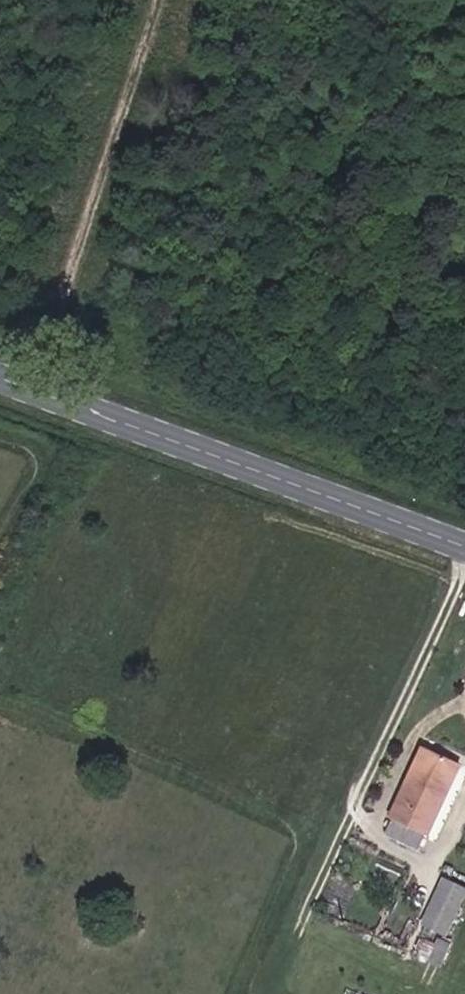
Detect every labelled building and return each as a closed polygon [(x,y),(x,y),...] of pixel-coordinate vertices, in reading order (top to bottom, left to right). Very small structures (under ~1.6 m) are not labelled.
[(419,851),(459,765),(424,748),(383,834),(419,851)] [(464,892),(464,888),(444,879),(421,926),(444,936),(464,892)]
